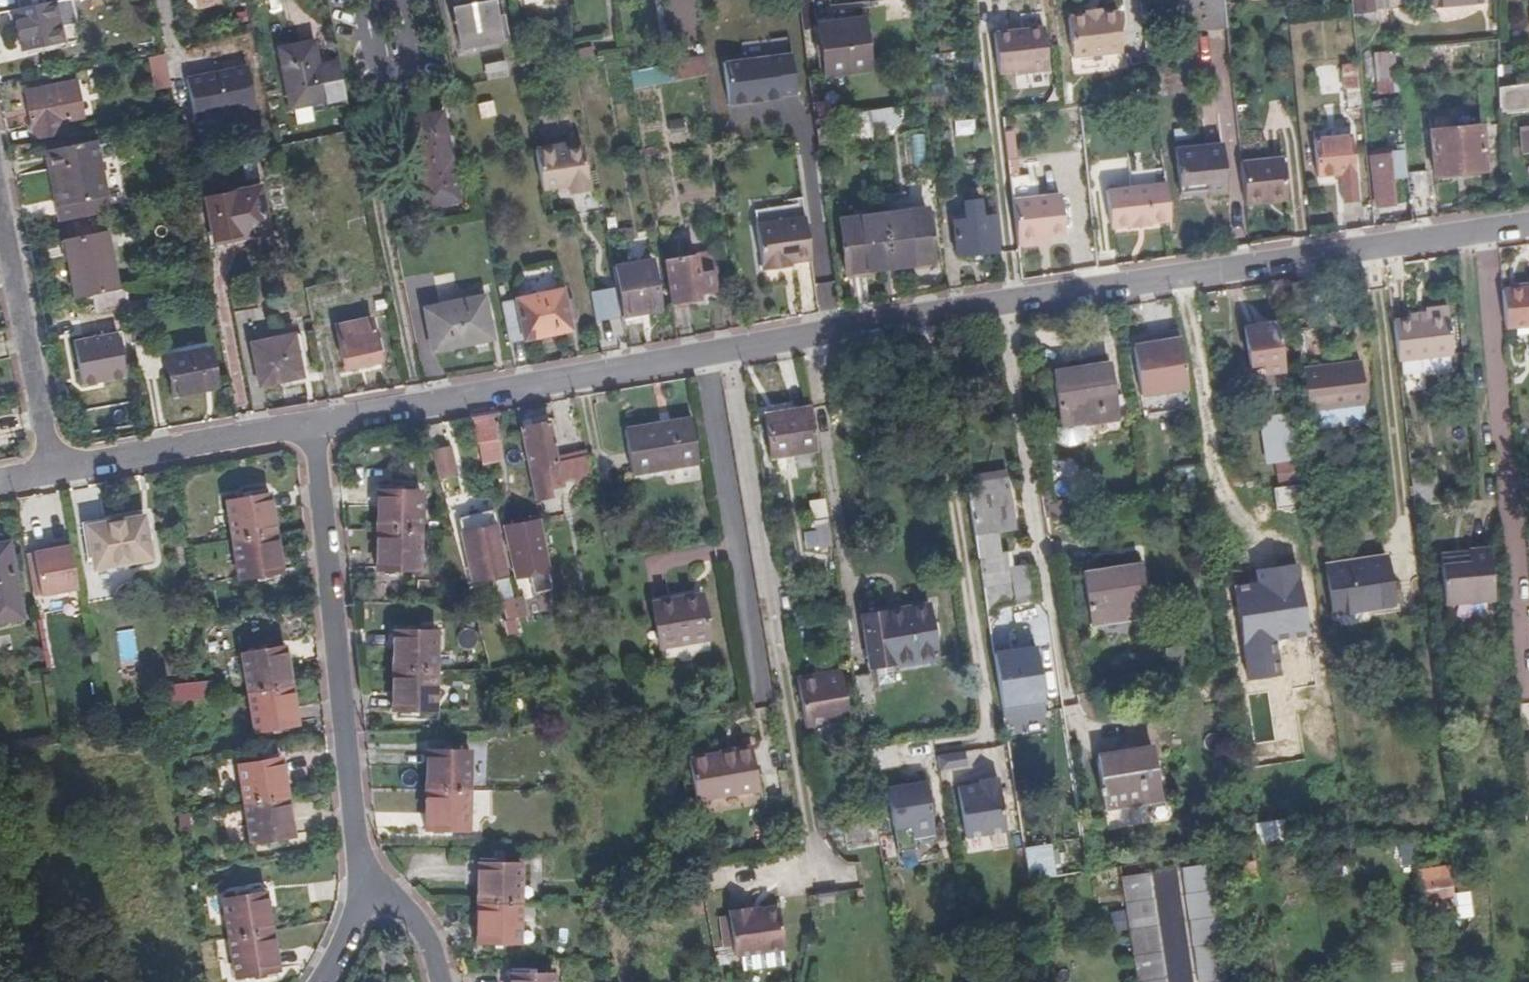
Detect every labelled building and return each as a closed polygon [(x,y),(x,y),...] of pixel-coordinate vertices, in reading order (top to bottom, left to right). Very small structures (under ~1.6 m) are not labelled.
[(498,0),(473,0),(452,4),(460,49),(506,40),(498,0)] [(1217,20),(1215,0),(1170,0),(1173,34),(1219,29),(1217,20)] [(1351,11),(1365,10),(1365,0),(1350,0),(1351,11)] [(31,8),(11,11),(19,53),(59,46),(51,4),(49,5),(31,8)] [(1365,10),(1351,11),(1352,22),(1366,22),(1365,10)] [(1109,18),(1092,19),(1077,21),(1061,22),(1065,62),(1113,56),(1109,18)] [(859,77),(854,25),(808,28),(813,81),(859,77)] [(1019,77),(1019,81),(1041,79),(1037,36),(988,40),(991,80),(1008,78),(1019,77)] [(325,109),(345,105),(335,64),(316,68),(310,44),(276,50),(289,111),(294,109),(298,125),(314,121),(310,105),(323,102),(325,109)] [(153,90),(168,88),(163,55),(147,57),(153,90)] [(706,75),(703,56),(671,62),(675,81),(706,75)] [(1391,56),(1373,58),(1376,84),(1393,83),(1391,56)] [(784,58),(715,64),(719,106),(741,104),(741,101),(754,100),(754,103),(787,98),(784,58)] [(510,76),(507,61),(485,65),(487,80),(510,76)] [(632,89),(663,85),(661,66),(629,71),(632,89)] [(201,76),(184,80),(193,121),(253,109),(244,67),(211,74),(211,76),(202,78),(201,76)] [(1343,110),(1356,109),(1353,90),(1349,90),(1347,67),(1334,68),(1336,91),(1341,91),(1343,110)] [(1498,105),(1528,100),(1528,77),(1497,82),(1498,105)] [(55,90),(75,86),(74,82),(54,86),(55,90)] [(30,140),(63,134),(61,121),(80,118),(75,86),(55,90),(54,86),(21,92),(30,140)] [(496,116),(493,101),(478,105),(481,120),(496,116)] [(886,113),(859,115),(861,136),(888,134),(886,113)] [(424,212),(459,205),(441,115),(406,122),(424,212)] [(861,136),(859,115),(804,120),(807,156),(862,151),(861,136)] [(669,122),(671,136),(687,133),(685,119),(669,122)] [(1434,171),(1484,164),(1480,119),(1428,125),(1434,171)] [(974,134),(974,120),(954,121),(954,135),(974,134)] [(1337,199),(1351,197),(1344,132),(1306,137),(1310,174),(1333,171),(1337,199)] [(925,157),(924,134),(911,134),(912,158),(925,157)] [(54,172),(61,206),(104,197),(94,142),(45,151),(49,172),(54,172)] [(1197,185),(1198,196),(1218,194),(1213,148),(1166,152),(1170,188),(1197,185)] [(533,154),(541,192),(578,185),(572,151),(554,154),(553,151),(533,154)] [(1232,163),(1237,203),(1278,198),(1274,159),(1232,163)] [(1372,213),(1394,210),(1388,160),(1366,162),(1372,213)] [(56,207),(61,206),(54,172),(49,172),(56,207)] [(1141,226),(1161,224),(1156,179),(1095,187),(1101,231),(1122,228),(1123,232),(1141,230),(1141,226)] [(1407,218),(1430,215),(1427,182),(1403,186),(1407,218)] [(1171,199),(1198,196),(1197,185),(1170,188),(1171,199)] [(269,228),(262,190),(207,201),(213,232),(247,226),(248,231),(269,228)] [(1000,206),(1004,251),(1024,248),(1024,243),(1034,242),(1050,239),(1046,200),(1000,206)] [(944,261),(984,258),(982,223),(970,224),(968,207),(952,209),(954,226),(941,226),(944,261)] [(867,217),(872,269),(918,265),(914,214),(867,217)] [(615,217),(606,219),(610,232),(618,229),(615,217)] [(829,273),(872,269),(867,217),(825,221),(829,273)] [(75,240),(104,234),(101,219),(71,224),(75,240)] [(774,264),(797,260),(793,222),(743,231),(748,273),(766,270),(765,265),(774,264)] [(117,250),(135,246),(131,230),(113,234),(117,250)] [(116,291),(104,234),(75,240),(63,242),(74,300),(91,296),(116,291)] [(662,243),(672,298),(717,291),(707,235),(662,243)] [(609,262),(618,312),(659,304),(651,255),(609,262)] [(1510,324),(1528,322),(1528,283),(1506,285),(1510,324)] [(500,297),(510,338),(570,327),(563,285),(500,297)] [(95,312),(127,306),(124,290),(116,291),(91,296),(95,312)] [(593,322),(608,321),(605,290),(590,291),(593,322)] [(385,299),(375,301),(377,311),(387,309),(385,299)] [(432,352),(493,341),(486,299),(424,310),(432,352)] [(1301,361),(1328,355),(1323,335),(1346,330),(1341,307),(1292,318),(1301,361)] [(1392,320),(1397,360),(1455,353),(1450,307),(1443,307),(1444,314),(1392,320)] [(342,368),(379,360),(371,318),(334,325),(342,368)] [(1282,364),(1277,327),(1243,332),(1248,369),(1282,364)] [(258,383),(300,375),(292,331),(250,339),(258,383)] [(125,377),(116,332),(72,341),(81,386),(125,377)] [(1143,396),(1185,390),(1177,342),(1135,348),(1143,396)] [(173,398),(218,390),(209,350),(166,359),(173,398)] [(1305,408),(1363,402),(1357,359),(1299,366),(1305,408)] [(1064,434),(1121,425),(1112,372),(1055,381),(1064,434)] [(771,467),(818,458),(809,407),(762,416),(771,467)] [(492,412),(472,416),(476,440),(477,439),(482,461),(502,458),(498,436),(497,435),(492,412)] [(1268,465),(1297,461),(1290,417),(1261,422),(1268,465)] [(659,471),(697,464),(689,419),(624,431),(630,473),(659,468),(659,471)] [(522,427),(535,501),(554,498),(552,488),(567,485),(565,476),(562,462),(558,462),(551,422),(522,427)] [(450,445),(432,451),(439,476),(457,472),(450,445)] [(577,484),(592,482),(587,455),(572,457),(573,460),(575,474),(577,484)] [(562,462),(565,476),(575,474),(573,460),(562,462)] [(1073,461),(1053,462),(1054,486),(1074,485),(1073,461)] [(979,496),(970,499),(985,591),(987,608),(1015,603),(1013,586),(1014,585),(1010,556),(1000,557),(997,533),(1015,532),(1007,482),(978,485),(979,496)] [(377,484),(375,524),(417,526),(419,487),(377,484)] [(225,492),(232,533),(273,525),(266,485),(225,492)] [(810,504),(818,553),(834,550),(825,501),(810,504)] [(499,537),(492,509),(457,517),(471,580),(503,573),(496,537),(499,537)] [(94,573),(151,563),(143,520),(86,531),(94,573)] [(417,526),(375,524),(372,563),(414,566),(417,526)] [(530,597),(553,593),(538,524),(504,531),(514,579),(526,577),(530,597)] [(273,525),(232,533),(239,572),(280,564),(273,525)] [(76,596),(67,540),(51,543),(52,549),(44,550),(31,553),(39,602),(76,596)] [(20,615),(7,542),(0,543),(0,618),(20,615)] [(1469,555),(1442,559),(1447,600),(1499,593),(1493,544),(1468,546),(1469,555)] [(1441,549),(1442,559),(1469,555),(1468,546),(1441,549)] [(39,602),(31,553),(23,554),(32,603),(39,602)] [(1334,613),(1392,604),(1385,553),(1325,563),(1334,613)] [(1013,586),(1015,603),(1035,601),(1030,567),(1012,569),(1014,585),(1013,586)] [(1092,629),(1148,620),(1140,569),(1084,578),(1092,629)] [(659,649),(709,639),(702,596),(651,605),(659,649)] [(518,617),(513,598),(504,599),(507,620),(518,617)] [(872,665),(938,653),(929,602),(864,614),(872,665)] [(518,617),(507,620),(505,620),(507,633),(520,630),(518,617)] [(398,627),(396,666),(435,667),(437,630),(398,627)] [(133,628),(115,630),(118,659),(136,658),(133,628)] [(242,644),(250,683),(291,675),(284,636),(242,644)] [(1037,647),(994,654),(1004,718),(1046,711),(1037,647)] [(435,667),(396,666),(394,707),(433,708),(435,667)] [(796,684),(803,726),(847,718),(839,670),(821,673),(822,679),(796,684)] [(856,674),(861,704),(876,702),(871,671),(856,674)] [(822,679),(821,673),(795,678),(796,684),(822,679)] [(291,675),(250,683),(257,722),(298,715),(291,675)] [(156,684),(159,699),(184,695),(181,680),(156,684)] [(430,747),(429,787),(471,789),(473,749),(430,747)] [(241,756),(248,796),(289,788),(282,748),(241,756)] [(963,748),(936,752),(939,767),(966,762),(963,748)] [(694,800),(758,790),(752,750),(688,761),(694,800)] [(1102,813),(1160,804),(1152,754),(1093,763),(1102,813)] [(979,780),(972,781),(957,784),(965,834),(1006,827),(998,774),(978,777),(979,780)] [(916,839),(935,836),(926,780),(907,783),(906,780),(889,783),(899,848),(917,845),(916,839)] [(471,789),(429,787),(427,826),(470,828),(471,789)] [(289,788),(248,796),(255,835),(296,828),(289,788)] [(884,842),(881,822),(849,827),(853,847),(884,842)] [(1025,852),(1028,871),(1049,868),(1046,849),(1025,852)] [(712,865),(709,857),(697,859),(699,868),(712,865)] [(1346,873),(1344,860),(1323,863),(1325,876),(1346,873)] [(1208,865),(1181,871),(1197,976),(1199,976),(1200,981),(1226,981),(1208,865)] [(478,905),(521,906),(522,869),(479,867),(478,905)] [(1424,909),(1457,906),(1453,871),(1420,875),(1424,909)] [(1135,981),(1162,981),(1146,876),(1120,880),(1135,981)] [(226,930),(268,923),(261,882),(219,890),(226,930)] [(520,949),(521,906),(478,905),(477,947),(520,949)] [(732,955),(781,946),(775,906),(745,911),(744,907),(724,910),(724,912),(732,955)] [(1109,913),(1111,927),(1122,925),(1120,911),(1109,913)] [(723,944),(729,943),(724,912),(718,913),(723,944)] [(274,960),(268,923),(226,930),(233,967),(274,960)] [(1405,972),(1405,962),(1391,963),(1392,973),(1405,972)]
